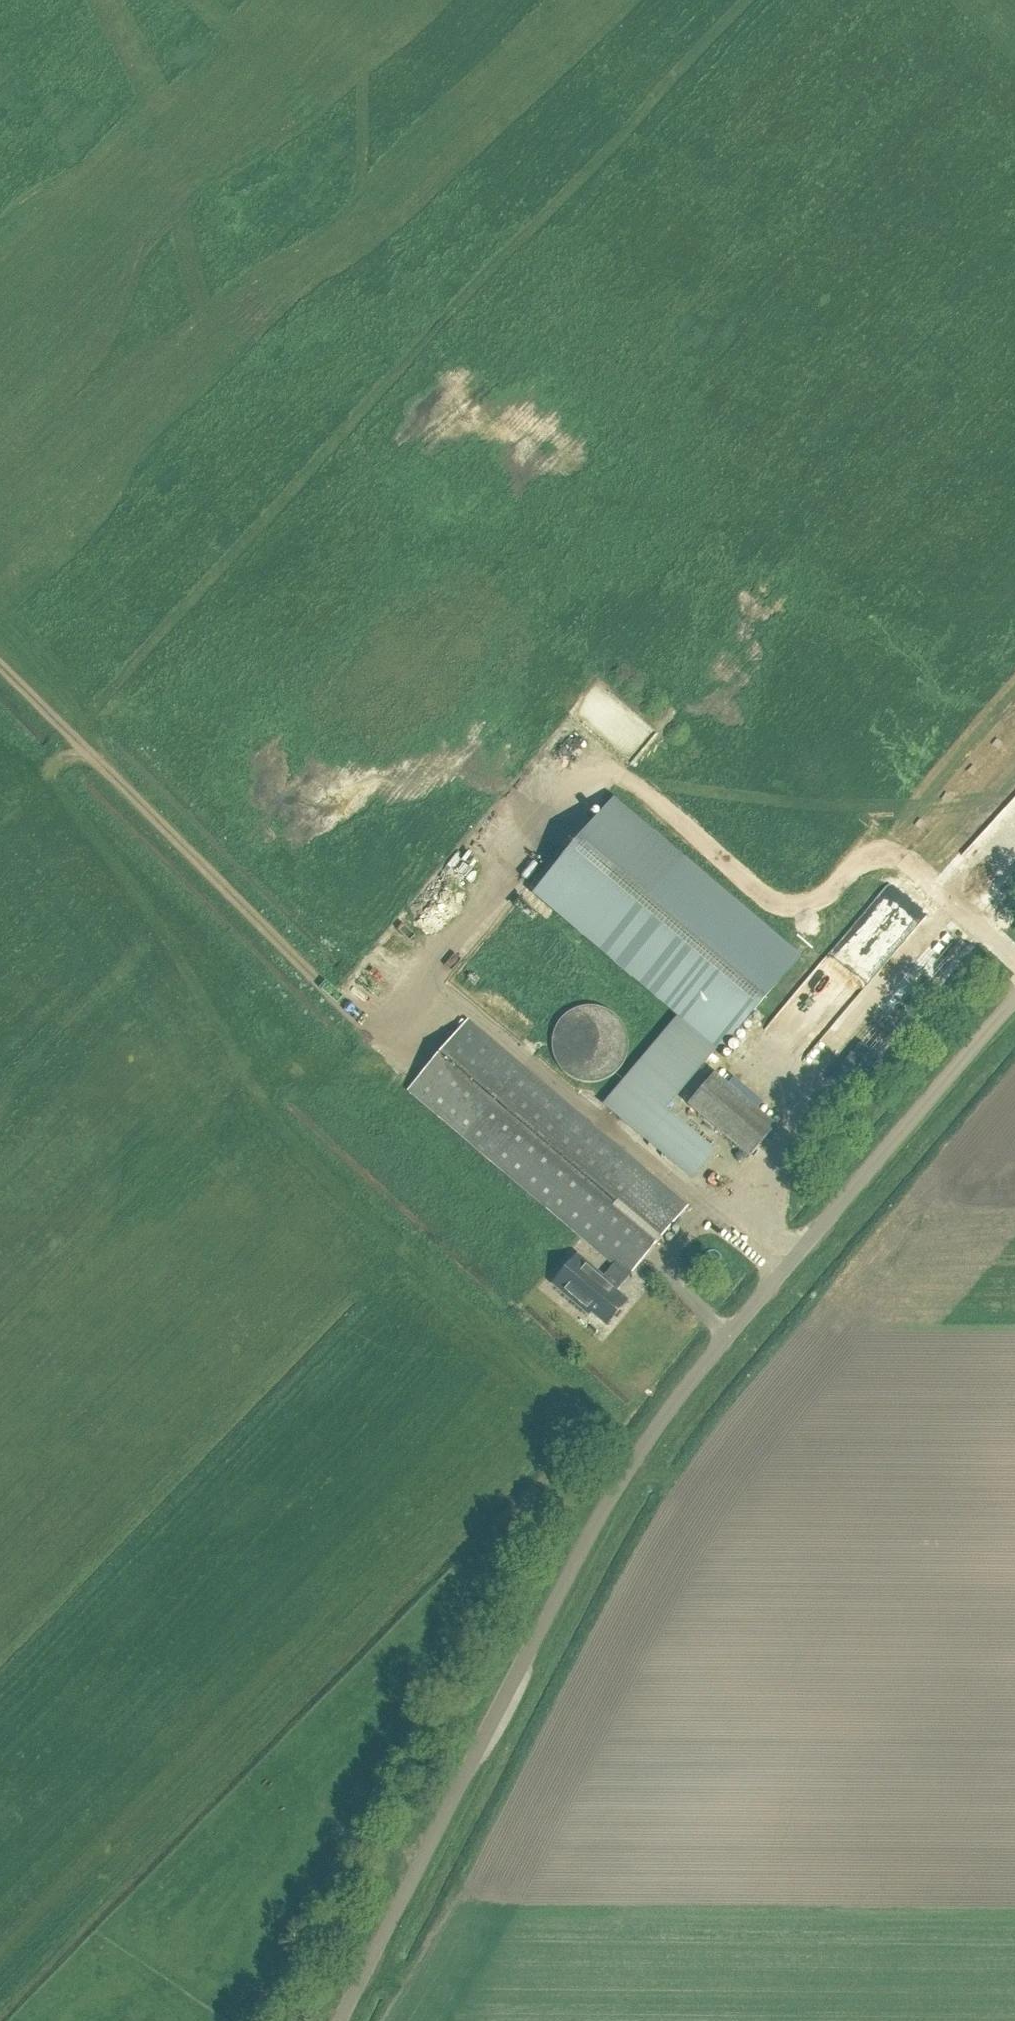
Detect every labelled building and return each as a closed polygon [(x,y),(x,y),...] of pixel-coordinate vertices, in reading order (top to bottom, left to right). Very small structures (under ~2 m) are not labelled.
[(605,1107),(689,1178),(700,1164),(701,1166),(714,1150),(668,1112),(718,1052),(723,1056),(804,960),(614,801),(534,897),(679,1018),(605,1107)] [(886,949),(937,896),(911,872),(837,949),(842,955),(836,961),(845,969),(833,982),(843,992),(838,997),(841,1000),(889,951),(886,949)] [(950,922),(914,970),(931,983),(967,935),(950,922)] [(597,1008),(583,1008),(570,1014),(560,1023),(553,1036),(552,1050),(556,1064),(565,1075),(577,1082),(591,1084),(605,1082),(617,1074),(625,1063),(629,1049),(628,1035),(621,1023),(610,1013),(597,1008)] [(764,1049),(782,1067),(812,1037),(794,1019),(764,1049)] [(612,1291),(683,1207),(466,1026),(407,1095),(609,1265),(598,1279),(592,1274),(569,1302),(584,1316),(587,1313),(602,1325),(623,1300),(612,1291)] [(750,1160),(777,1129),(715,1076),(688,1107),(750,1160)] [(598,1087),(590,1094),(600,1106),(608,1099),(598,1087)] [(563,1267),(577,1280),(598,1258),(584,1245),(563,1267)]
